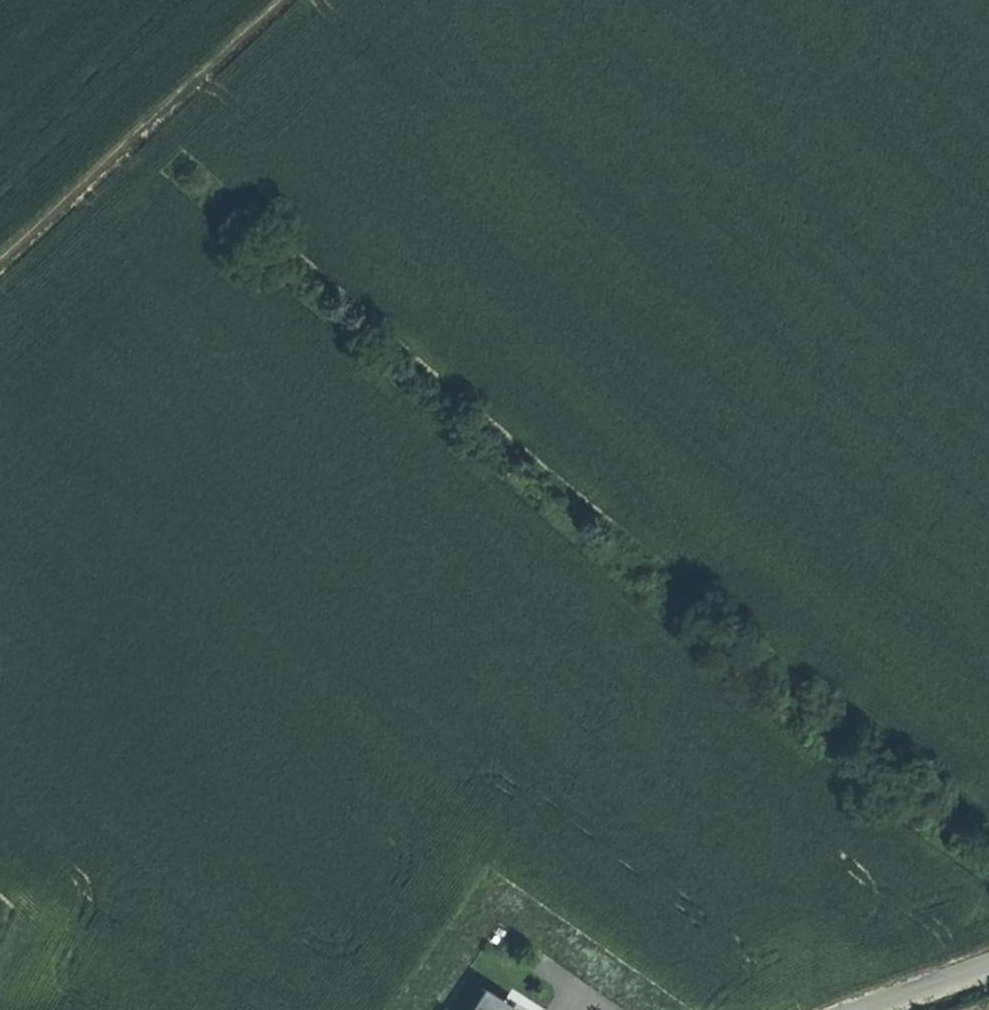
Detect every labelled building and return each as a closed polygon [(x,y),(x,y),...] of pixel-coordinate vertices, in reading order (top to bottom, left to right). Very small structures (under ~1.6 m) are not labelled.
[(504,1002),(486,991),(473,1009),(499,1009),(504,1002)]
